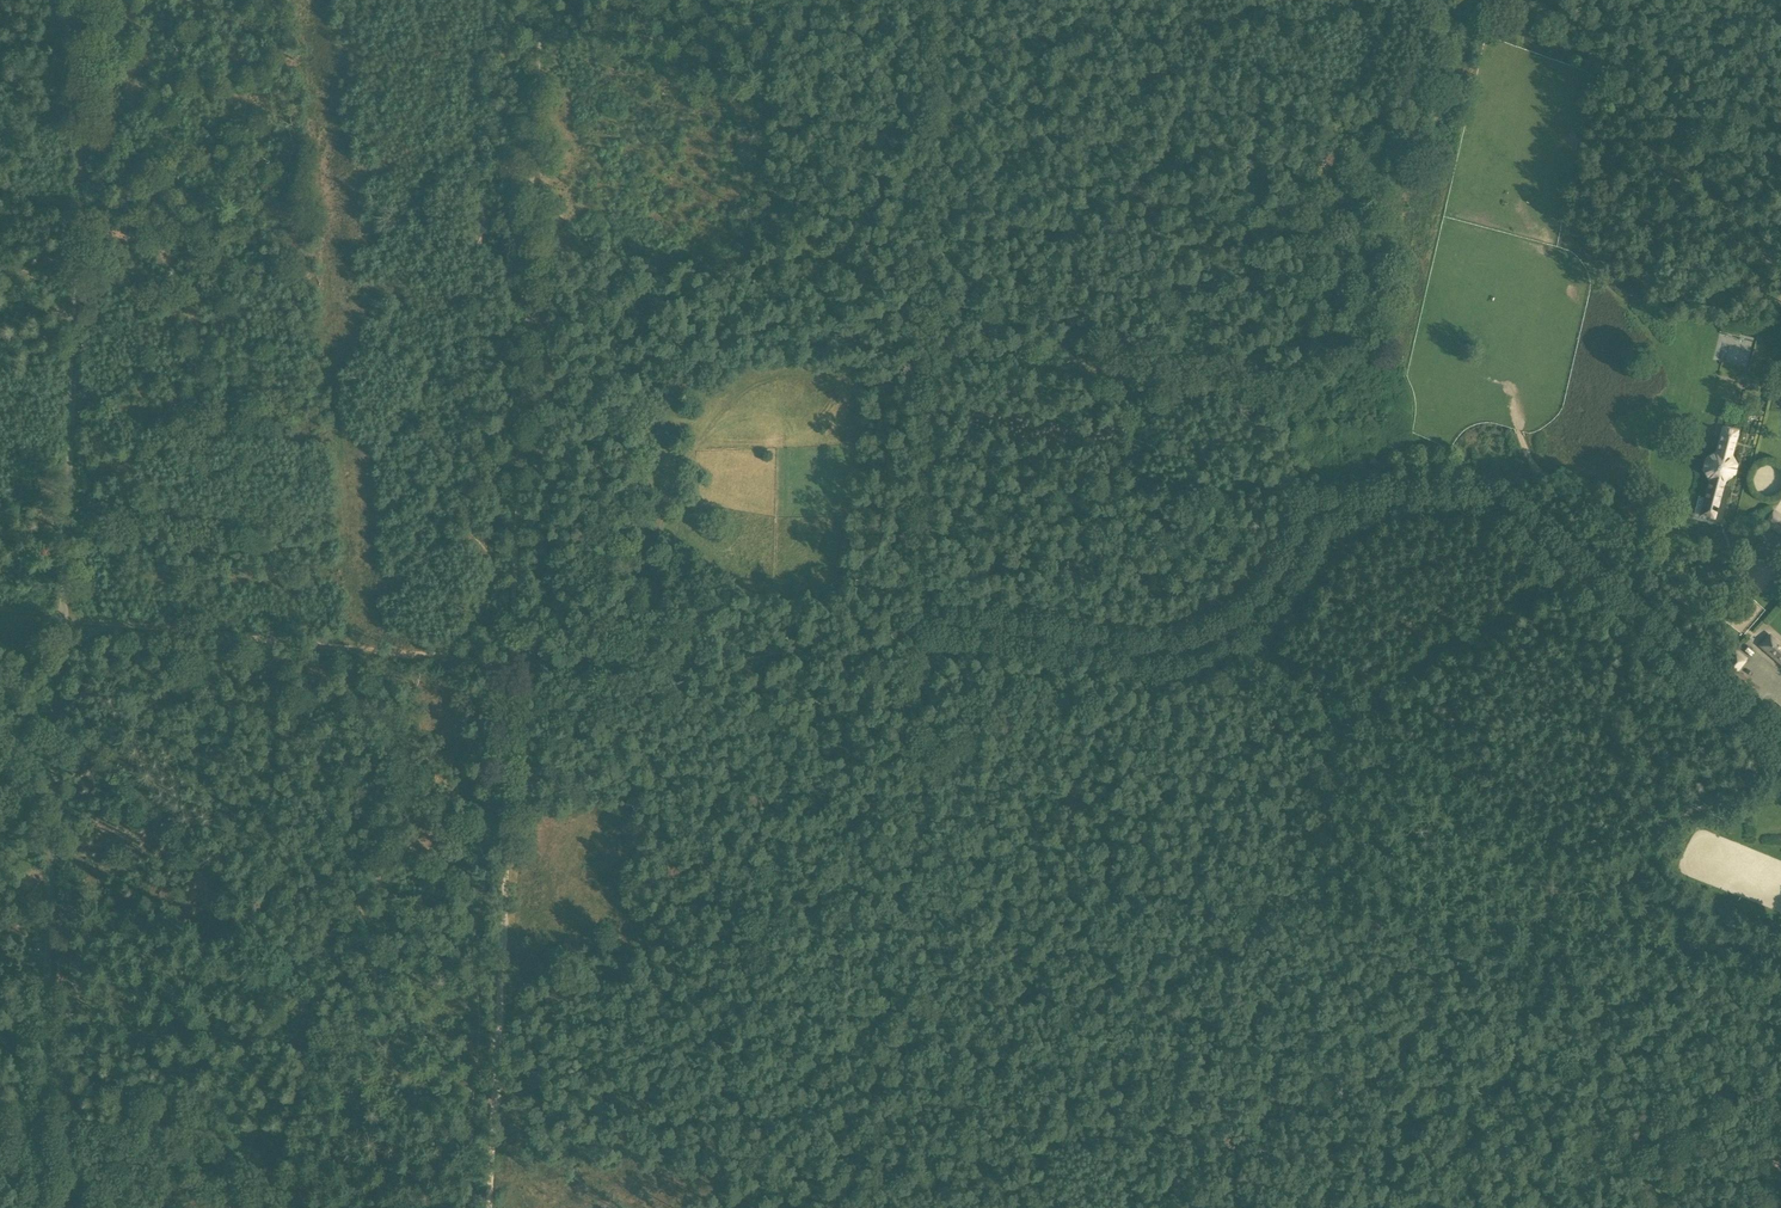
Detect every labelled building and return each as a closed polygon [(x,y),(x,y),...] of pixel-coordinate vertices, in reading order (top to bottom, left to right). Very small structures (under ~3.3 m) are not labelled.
[(1720,484),(1732,477),(1738,464),(1733,456),(1739,430),(1723,426),(1715,452),(1705,457),(1702,469),(1707,480),(1720,484)] [(1770,636),(1761,646),(1780,663),(1780,645),(1770,636)] [(1732,677),(1747,659),(1736,650),(1721,667),(1732,677)]
